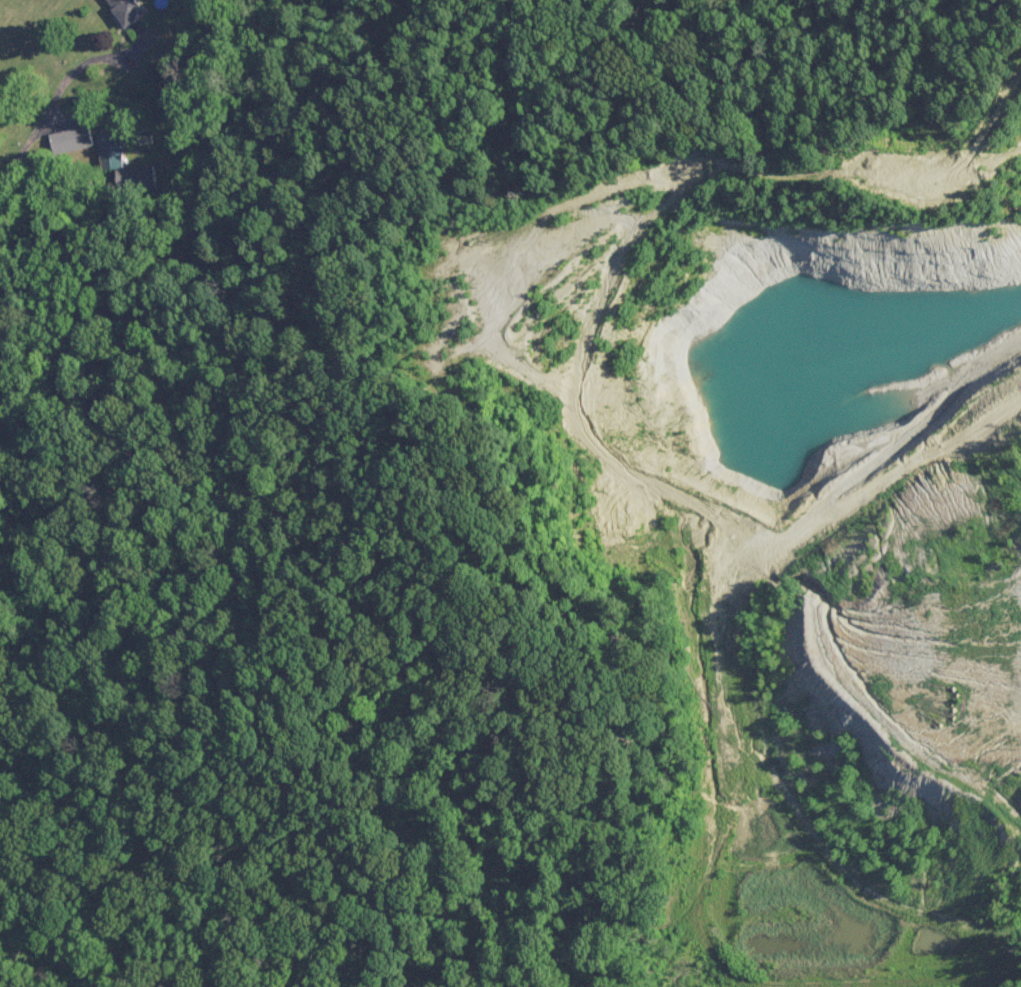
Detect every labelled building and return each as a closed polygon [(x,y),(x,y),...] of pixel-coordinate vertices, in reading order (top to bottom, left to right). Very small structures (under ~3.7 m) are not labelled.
[(115,7),(112,9),(125,29),(149,13),(141,0),(110,0),(115,7)] [(51,154),(93,146),(89,124),(46,132),(51,154)] [(100,169),(125,168),(123,138),(114,138),(114,131),(98,132),(100,169)] [(156,184),(156,166),(126,167),(127,185),(156,184)]
